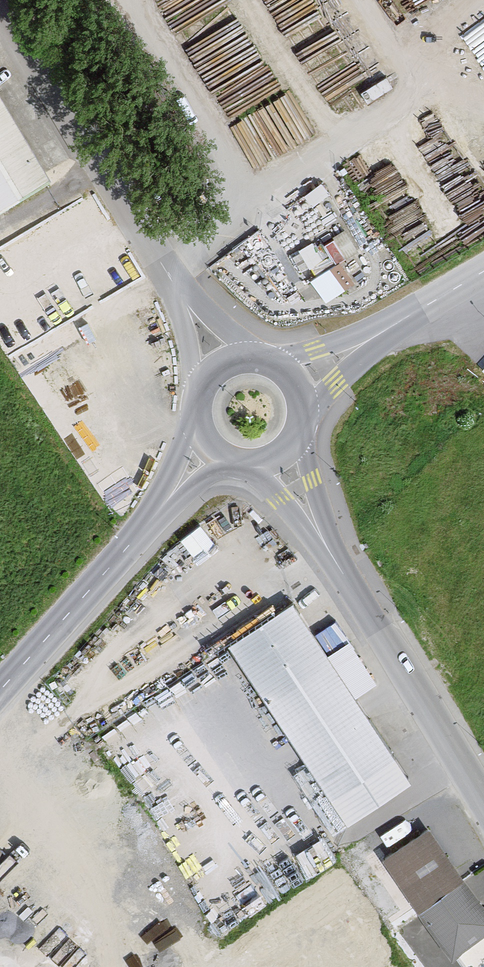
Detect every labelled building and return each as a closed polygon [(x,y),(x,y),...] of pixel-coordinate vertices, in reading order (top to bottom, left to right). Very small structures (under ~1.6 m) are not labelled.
[(44,189),(0,121),(0,217),(44,189)] [(41,211),(50,233),(99,214),(90,192),(41,211)] [(283,601),(217,644),(336,824),(402,781),(283,601)] [(424,831),(379,862),(448,961),(483,937),(483,918),(424,831)]
